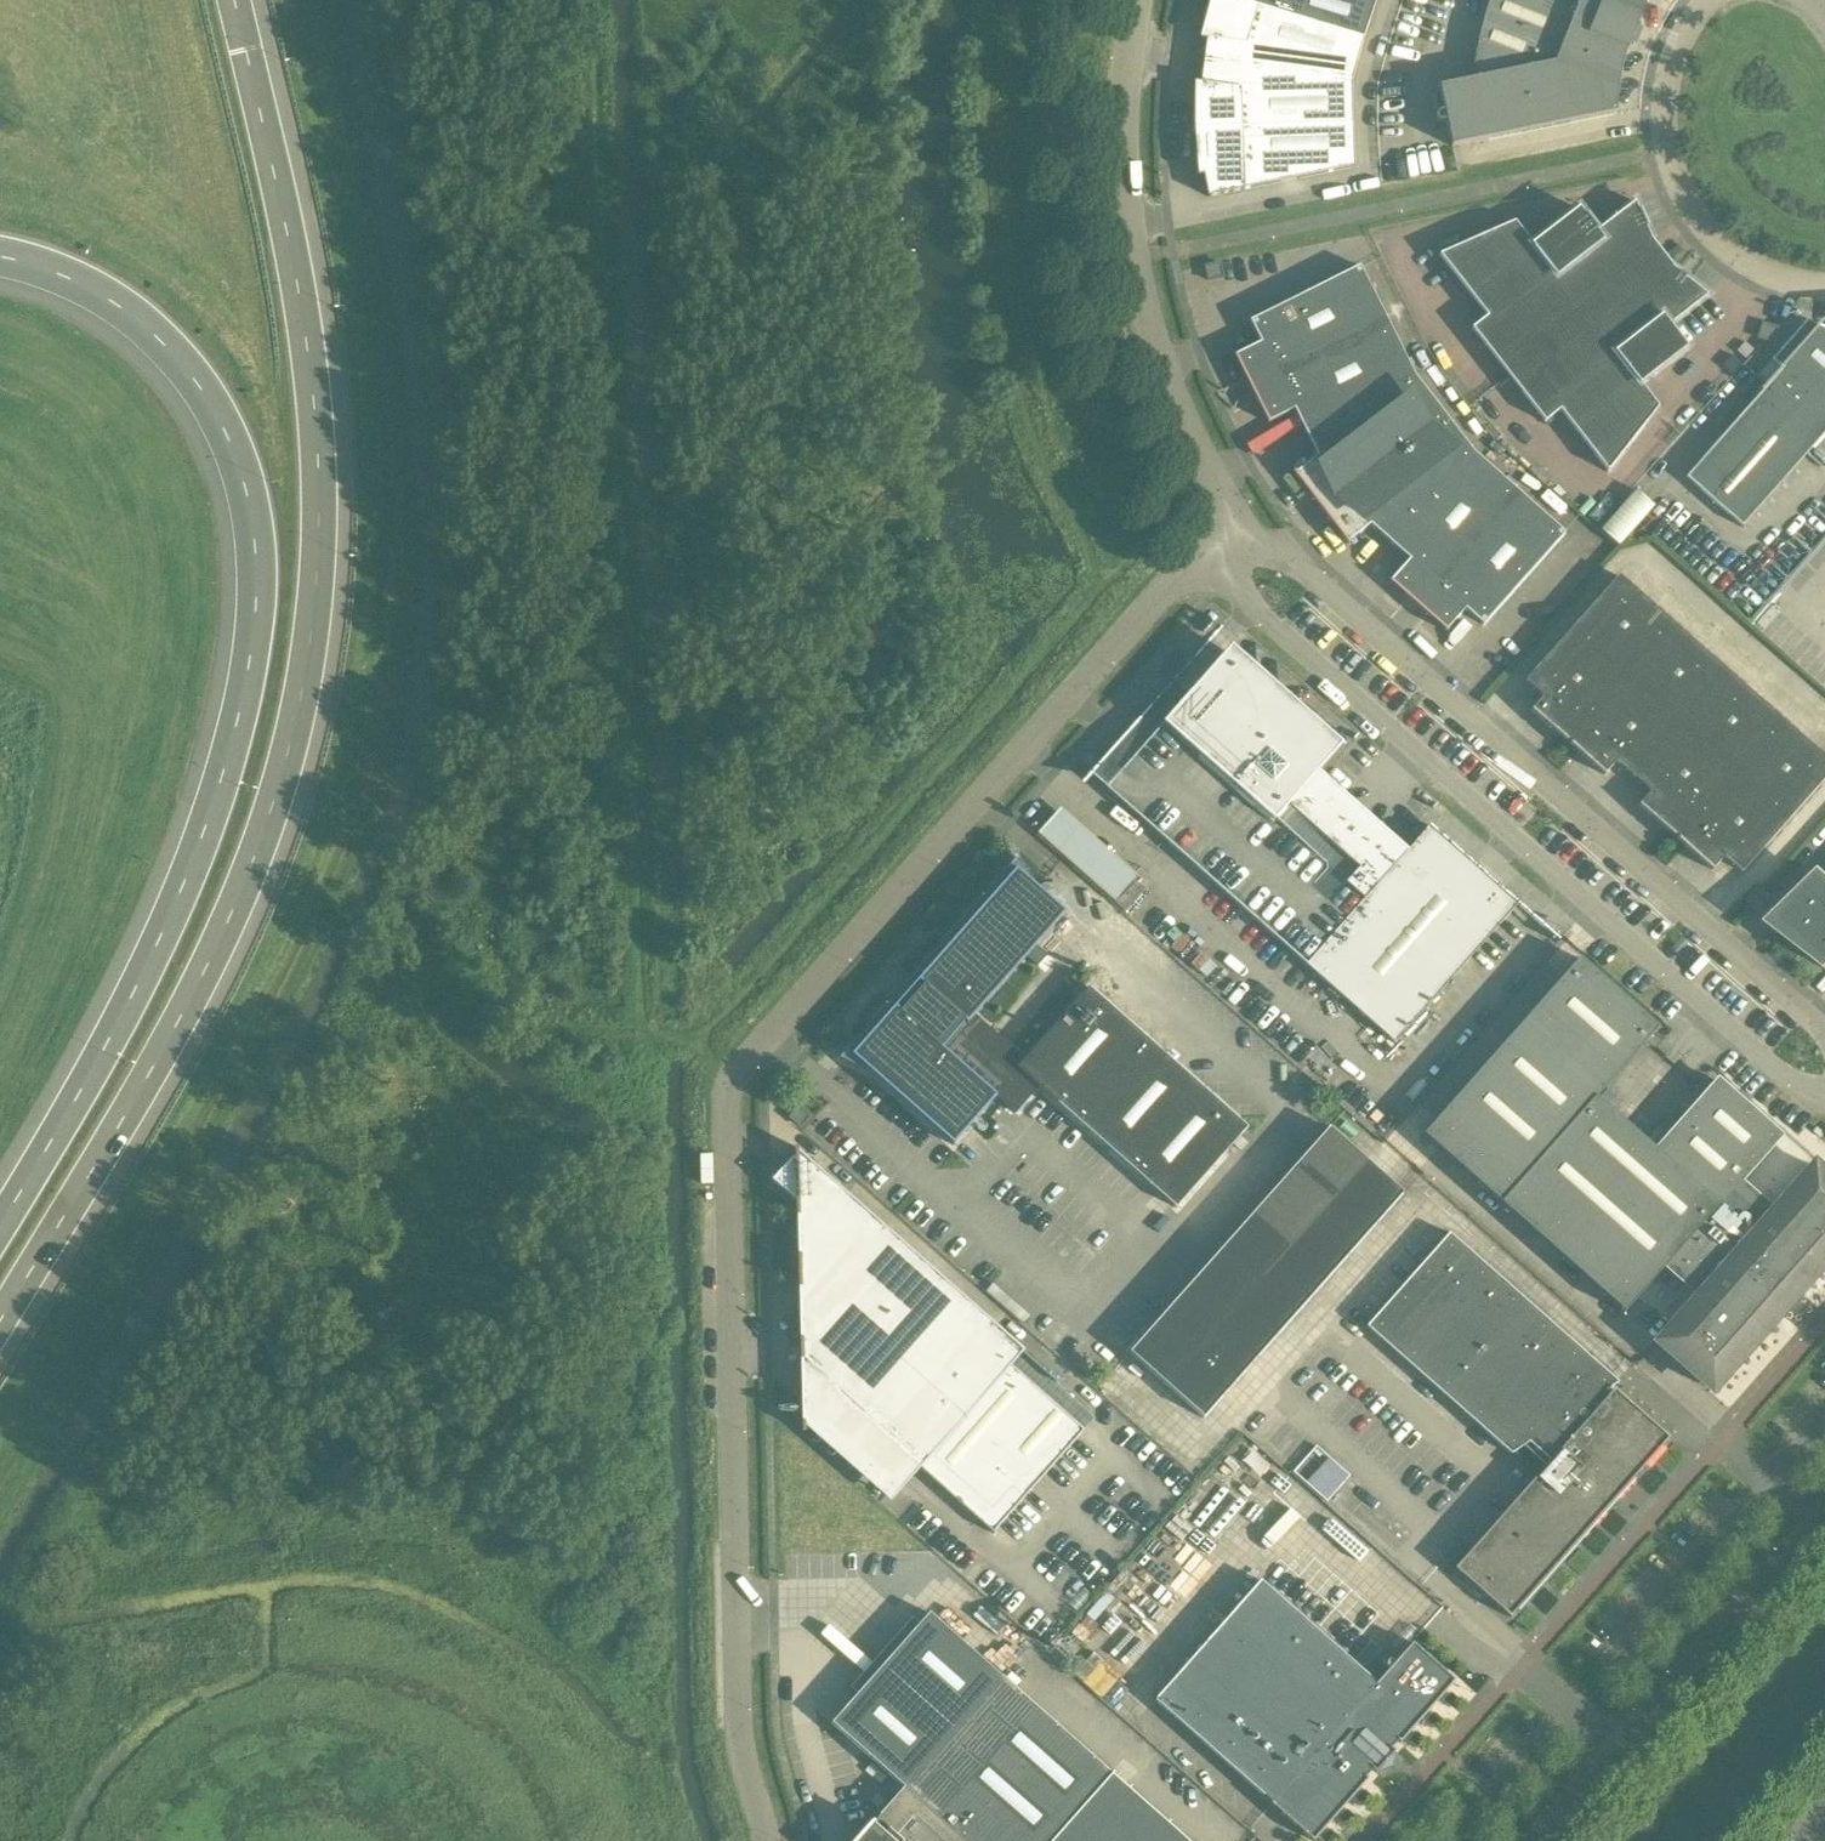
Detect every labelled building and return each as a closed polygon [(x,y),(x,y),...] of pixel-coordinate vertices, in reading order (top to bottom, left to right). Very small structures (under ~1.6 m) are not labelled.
[(1236,0),(1211,0),(1201,38),(1208,39),(1205,61),(1354,81),(1364,39),(1236,0)] [(1364,39),(1378,0),(1236,0),(1364,39)] [(1484,20),(1477,50),(1473,80),(1440,87),(1453,147),(1490,139),(1616,113),(1617,91),(1621,70),(1627,48),(1622,46),(1626,37),(1633,40),(1637,29),(1630,26),(1634,17),(1638,19),(1649,0),(1490,0),(1484,20)] [(1195,83),(1195,130),(1353,124),(1354,81),(1205,61),(1202,84),(1195,83)] [(1356,167),(1353,124),(1195,130),(1199,176),(1205,175),(1209,197),(1356,167)] [(1509,376),(1665,255),(1653,240),(1636,202),(1597,232),(1579,209),(1533,245),(1516,222),(1440,255),(1488,317),(1472,329),(1509,376)] [(1665,255),(1509,376),(1545,423),(1561,411),(1609,473),(1660,408),(1642,385),(1688,349),(1670,326),(1709,296),(1676,271),(1665,255)] [(1221,264),(1207,267),(1209,281),(1224,278),(1221,264)] [(1416,376),(1361,266),(1250,321),(1261,343),(1235,356),(1269,423),(1295,410),(1306,433),(1416,376)] [(1809,322),(1759,377),(1769,386),(1687,478),(1743,528),(1824,435),(1824,328),(1809,322)] [(1759,338),(1769,341),(1773,343),(1778,329),(1764,324),(1759,338)] [(1416,376),(1306,433),(1318,457),(1295,474),(1348,543),(1371,525),(1390,543),(1474,452),(1416,376)] [(1566,533),(1474,452),(1390,543),(1410,560),(1390,582),(1447,632),(1466,610),(1484,626),(1566,533)] [(1602,531),(1620,547),(1655,507),(1637,491),(1602,531)] [(1542,720),(1605,776),(1607,774),(1606,774),(1617,761),(1652,792),(1641,805),(1640,806),(1713,871),(1714,870),(1714,869),(1725,857),(1743,872),(1824,780),(1824,758),(1619,576),(1527,681),(1545,697),(1533,710),(1533,709),(1532,711),(1542,720)] [(1395,1044),(1519,904),(1430,826),(1408,851),(1318,772),(1337,750),(1227,653),(1107,788),(1395,1044)] [(1177,1209),(1248,1128),(1089,987),(1025,1059),(975,1015),(1066,913),(1038,889),(1018,858),(913,976),(924,986),(916,995),(912,991),(904,999),(909,1003),(901,1012),(890,1002),(840,1059),(874,1075),(954,1146),(996,1097),(1015,1114),(1039,1087),(1177,1209)] [(1783,913),(1774,923),(1784,932),(1784,933),(1820,965),(1824,960),(1824,885),(1815,876),(1782,912),(1783,913)] [(1115,902),(1126,912),(1146,890),(1135,880),(1115,902)] [(1747,901),(1758,911),(1767,900),(1757,890),(1747,901)] [(1580,959),(1424,1135),(1625,1313),(1672,1261),(1705,1291),(1659,1343),(1713,1391),(1777,1318),(1777,1315),(1771,1309),(1779,1303),(1784,1308),(1796,1295),(1790,1290),(1795,1282),(1802,1287),(1805,1287),(1824,1264),(1824,1176),(1815,1167),(1769,1219),(1735,1189),(1781,1137),(1718,1081),(1657,1151),(1597,1098),(1659,1029),(1580,959)] [(1450,1069),(1465,1083),(1548,995),(1533,981),(1450,1069)] [(802,1127),(811,1116),(800,1107),(791,1118),(802,1127)] [(1277,1337),(1404,1193),(1329,1127),(1202,1271),(1166,1311),(1129,1353),(1204,1419),(1241,1377),(1277,1337)] [(983,1341),(995,1328),(841,1191),(836,1196),(799,1165),(798,1148),(795,1148),(795,1160),(773,1181),(797,1202),(799,1288),(801,1288),(803,1305),(808,1324),(816,1347),(824,1363),(833,1378),(843,1391),(851,1400),(865,1414),(862,1417),(995,1535),(996,1533),(995,1532),(1084,1431),(983,1341)] [(1619,1384),(1619,1383),(1450,1234),(1367,1327),(1512,1455),(1529,1443),(1550,1462),(1455,1569),(1510,1618),(1669,1439),(1614,1390),(1610,1394),(1607,1391),(1619,1384)] [(1329,1457),(1306,1483),(1326,1501),(1349,1475),(1329,1457)] [(1456,1682),(1413,1643),(1377,1683),(1261,1581),(1155,1701),(1271,1803),(1271,1804),(1312,1840),(1315,1840),(1369,1780),(1367,1778),(1373,1770),(1376,1773),(1379,1770),(1380,1771),(1391,1768),(1393,1757),(1392,1756),(1395,1752),(1392,1749),(1398,1742),(1400,1744),(1456,1682)] [(857,1840),(1053,1840),(1112,1775),(930,1613),(833,1722),(906,1786),(857,1840)] [(1102,1695),(1121,1675),(1100,1655),(1081,1675),(1102,1695)] [(1112,1775),(1053,1840),(1188,1840),(1112,1775)]
